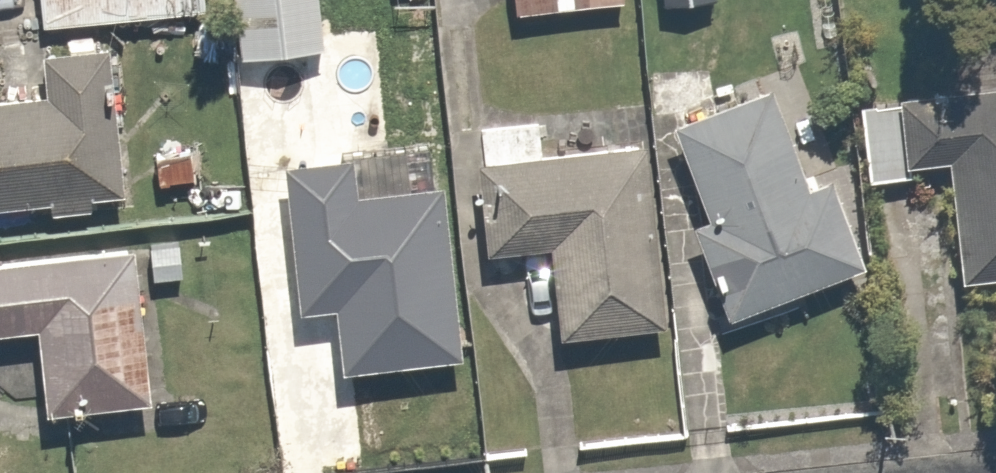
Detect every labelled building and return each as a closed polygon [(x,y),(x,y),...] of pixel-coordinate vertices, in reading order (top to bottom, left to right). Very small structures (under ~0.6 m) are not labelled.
[(27,52),(183,45),(181,0),(25,0),(27,52)] [(224,83),(315,79),(312,0),(221,0),(224,83)] [(369,9),(405,9),(405,0),(369,0),(369,9)] [(491,37),(607,35),(607,0),(490,0),(491,37)] [(639,22),(698,19),(697,0),(638,0),(639,22)] [(96,78),(21,80),(22,113),(0,114),(0,233),(38,231),(38,237),(74,236),(74,226),(101,225),(96,78)] [(656,261),(704,354),(863,273),(824,196),(802,207),(744,94),(640,147),(690,244),(656,261)] [(896,114),(898,194),(950,195),(953,287),(995,287),(995,112),(896,114)] [(418,166),(262,172),(268,326),(316,324),(319,390),(448,385),(441,200),(419,201),(418,166)] [(635,362),(636,182),(454,180),(454,277),(526,277),(525,361),(635,362)] [(163,266),(132,269),(134,296),(165,294),(163,266)] [(0,277),(0,356),(26,355),(29,431),(131,427),(125,272),(0,277)]
